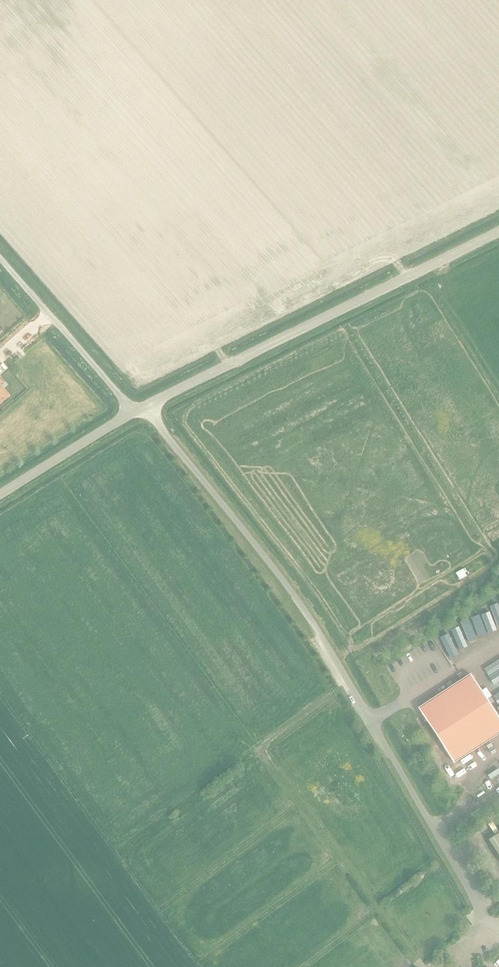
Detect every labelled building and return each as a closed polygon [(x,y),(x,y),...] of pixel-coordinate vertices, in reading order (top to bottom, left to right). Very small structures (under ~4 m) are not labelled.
[(9,395),(0,385),(0,404),(9,395)] [(417,707),(452,762),(498,732),(498,721),(469,673),(417,707)] [(488,838),(498,855),(498,831),(488,838)]
